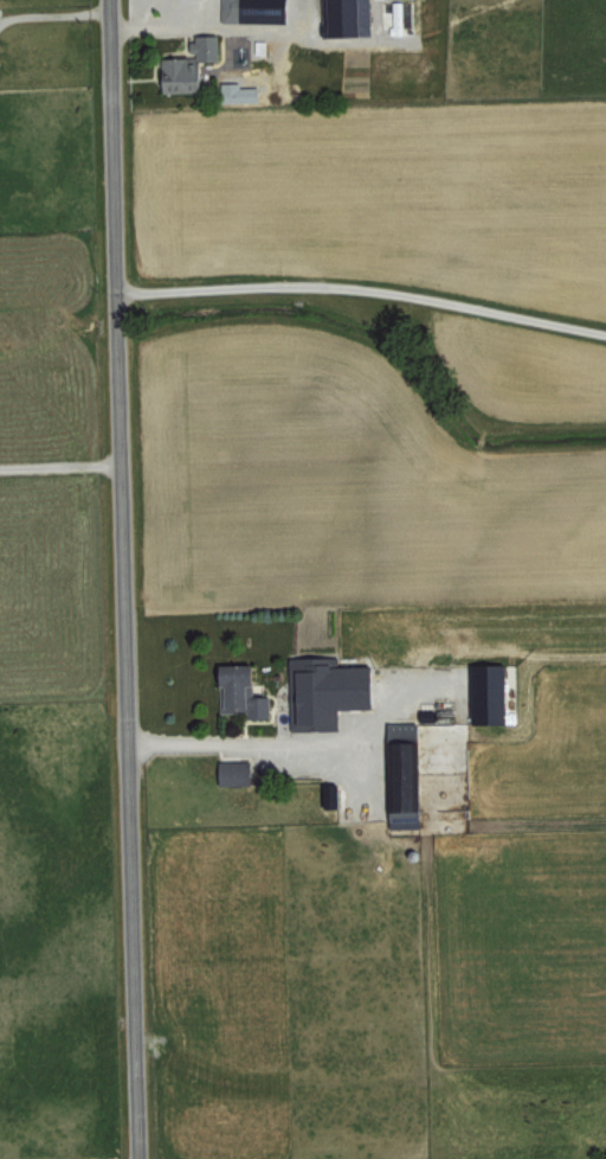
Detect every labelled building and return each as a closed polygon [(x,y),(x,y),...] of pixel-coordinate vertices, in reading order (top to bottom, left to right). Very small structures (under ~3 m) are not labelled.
[(293,22),(293,0),(226,0),(225,21),(293,22)] [(327,35),(375,34),(374,0),(326,0),(327,35)] [(223,33),(198,34),(199,60),(224,59),(223,33)] [(167,57),(168,91),(208,90),(207,56),(167,57)] [(382,665),(339,665),(339,656),(294,656),(294,729),(342,729),(342,708),(382,708),(382,665)] [(224,715),(275,714),(275,695),(258,695),(258,684),(264,684),(264,663),(224,663),(224,715)] [(512,723),(511,663),(477,663),(478,723),(512,723)] [(427,740),(408,741),(408,722),(395,722),(396,812),(416,811),(416,816),(428,816),(427,740)] [(257,760),(224,760),(224,785),(257,784),(257,760)]
